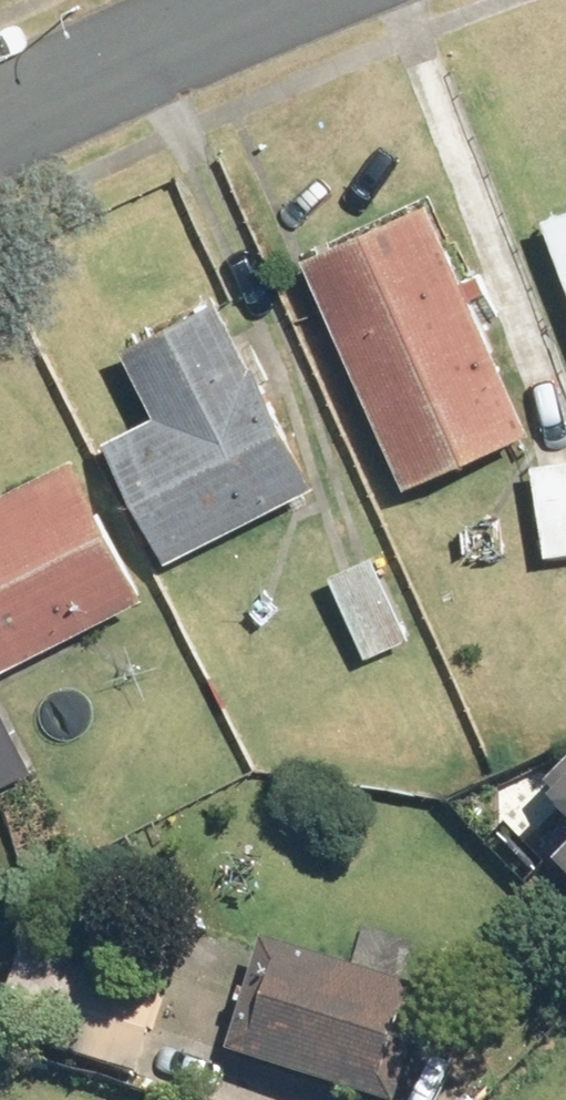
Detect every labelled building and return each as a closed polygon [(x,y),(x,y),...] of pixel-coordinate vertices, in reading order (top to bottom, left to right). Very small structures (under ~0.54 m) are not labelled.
[(423,211),(315,262),(415,473),(523,422),(423,211)] [(565,260),(565,216),(551,221),(565,260)] [(170,561),(267,510),(316,485),(225,305),(122,357),(157,426),(112,450),(170,561)] [(0,509),(0,666),(143,588),(77,467),(0,509)] [(536,471),(547,550),(565,548),(565,467),(536,471)] [(371,562),(339,576),(371,647),(403,633),(371,562)] [(20,767),(0,727),(0,776),(20,767)] [(548,783),(565,800),(565,764),(548,783)] [(565,891),(565,864),(553,878),(565,891)] [(243,1060),(355,1099),(405,1099),(439,1004),(283,949),(243,1060)]
